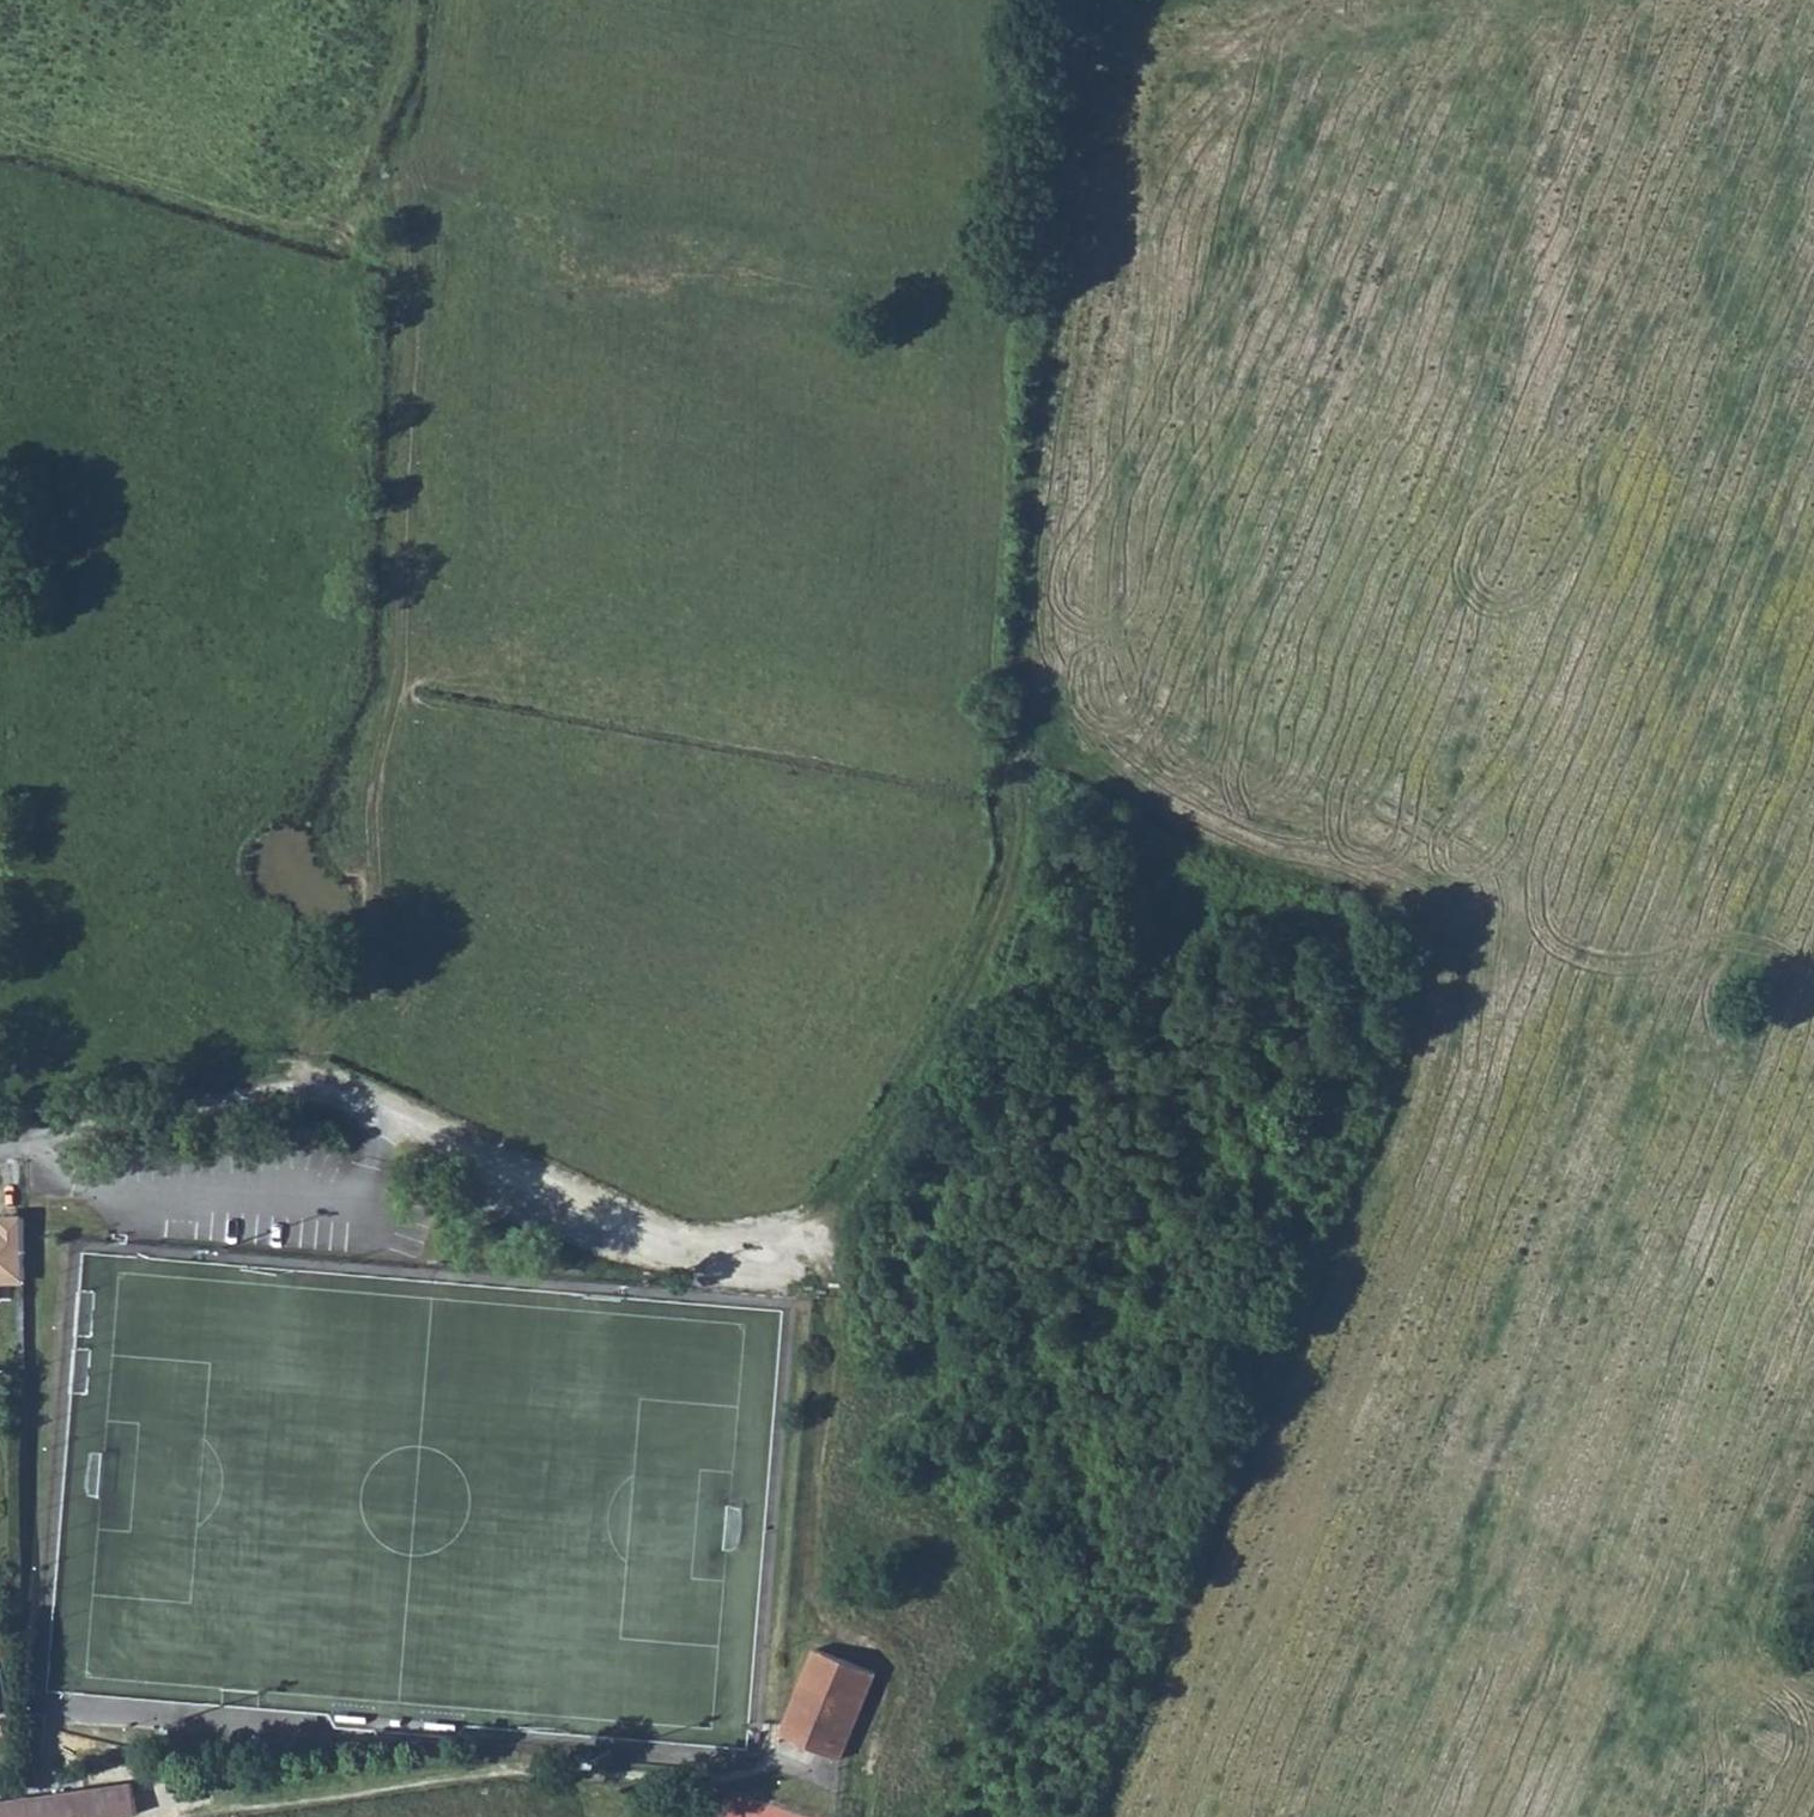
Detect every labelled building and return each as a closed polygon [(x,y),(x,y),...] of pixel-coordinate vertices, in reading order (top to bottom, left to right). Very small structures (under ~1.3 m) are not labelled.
[(28,1281),(26,1214),(2,1215),(2,1225),(0,1225),(0,1282),(28,1281)] [(817,1649),(782,1735),(841,1759),(876,1673),(817,1649)] [(4,1802),(6,1816),(112,1816),(138,1813),(134,1784),(4,1802)]
